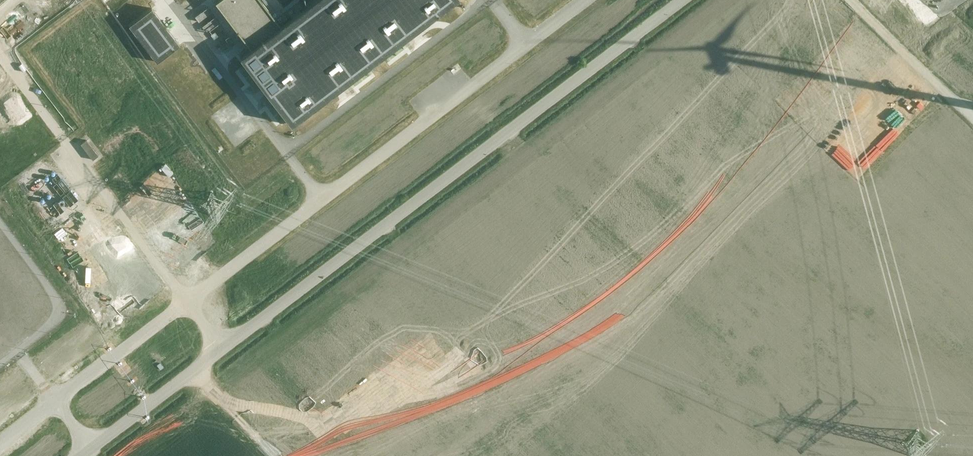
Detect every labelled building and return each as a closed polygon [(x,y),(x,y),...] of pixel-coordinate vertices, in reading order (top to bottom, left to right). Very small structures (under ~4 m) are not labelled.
[(281,19),(266,0),(220,0),(252,42),(243,49),(290,109),(431,0),(305,0),(281,19)] [(152,8),(132,22),(158,56),(177,42),(152,8)]
